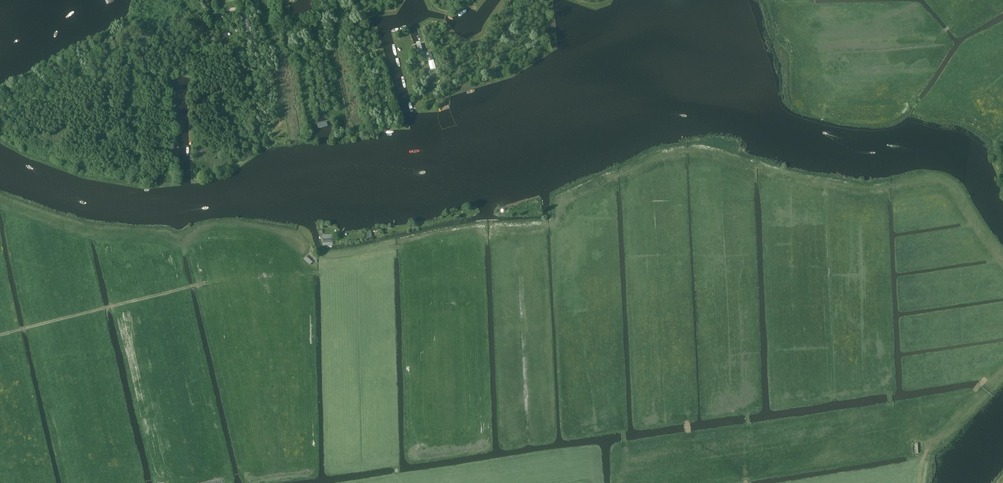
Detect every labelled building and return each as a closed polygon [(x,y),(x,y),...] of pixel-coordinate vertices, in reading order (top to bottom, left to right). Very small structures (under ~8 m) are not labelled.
[(333,243),(333,234),(322,235),(322,243),(333,243)] [(310,265),(313,262),(306,256),(303,259),(310,265)]
